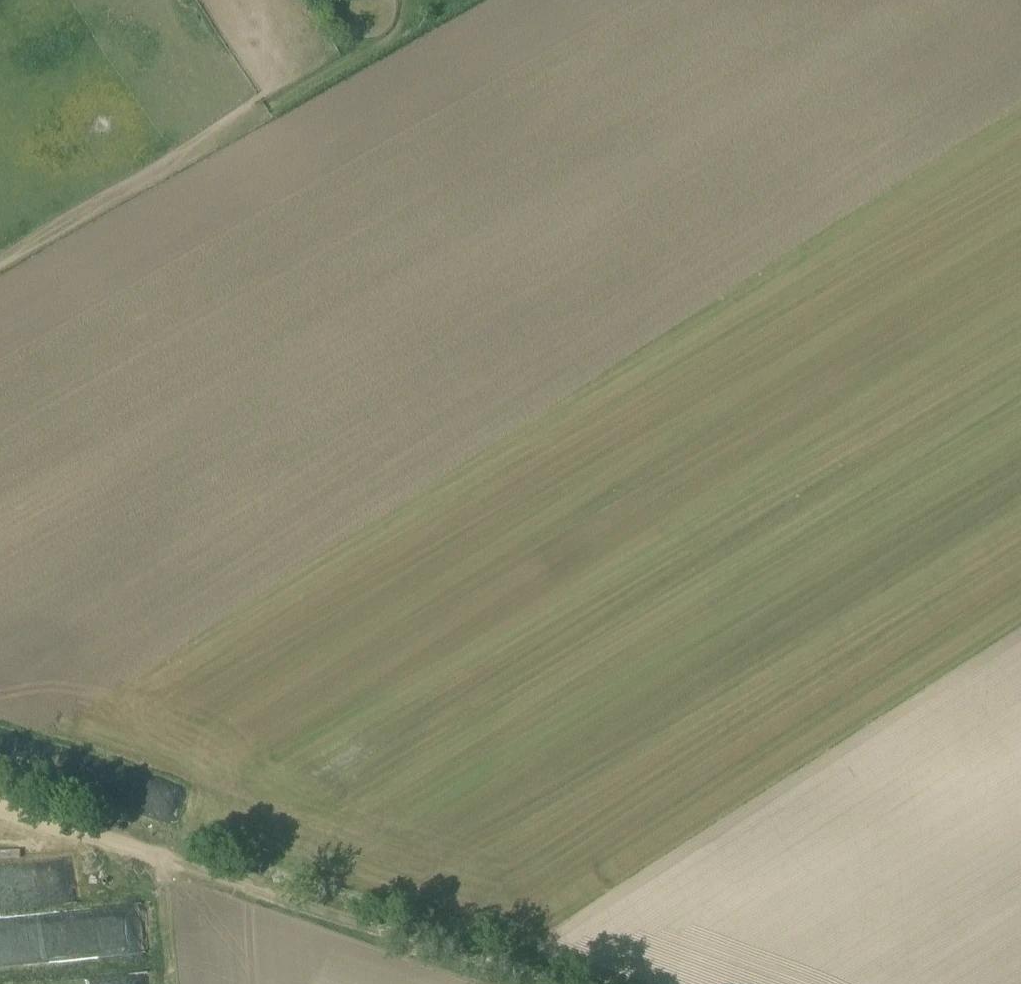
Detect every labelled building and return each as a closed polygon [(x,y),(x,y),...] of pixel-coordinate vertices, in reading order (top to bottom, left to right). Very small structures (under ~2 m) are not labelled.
[(104,975),(104,983),(151,983),(151,976),(104,975)]
